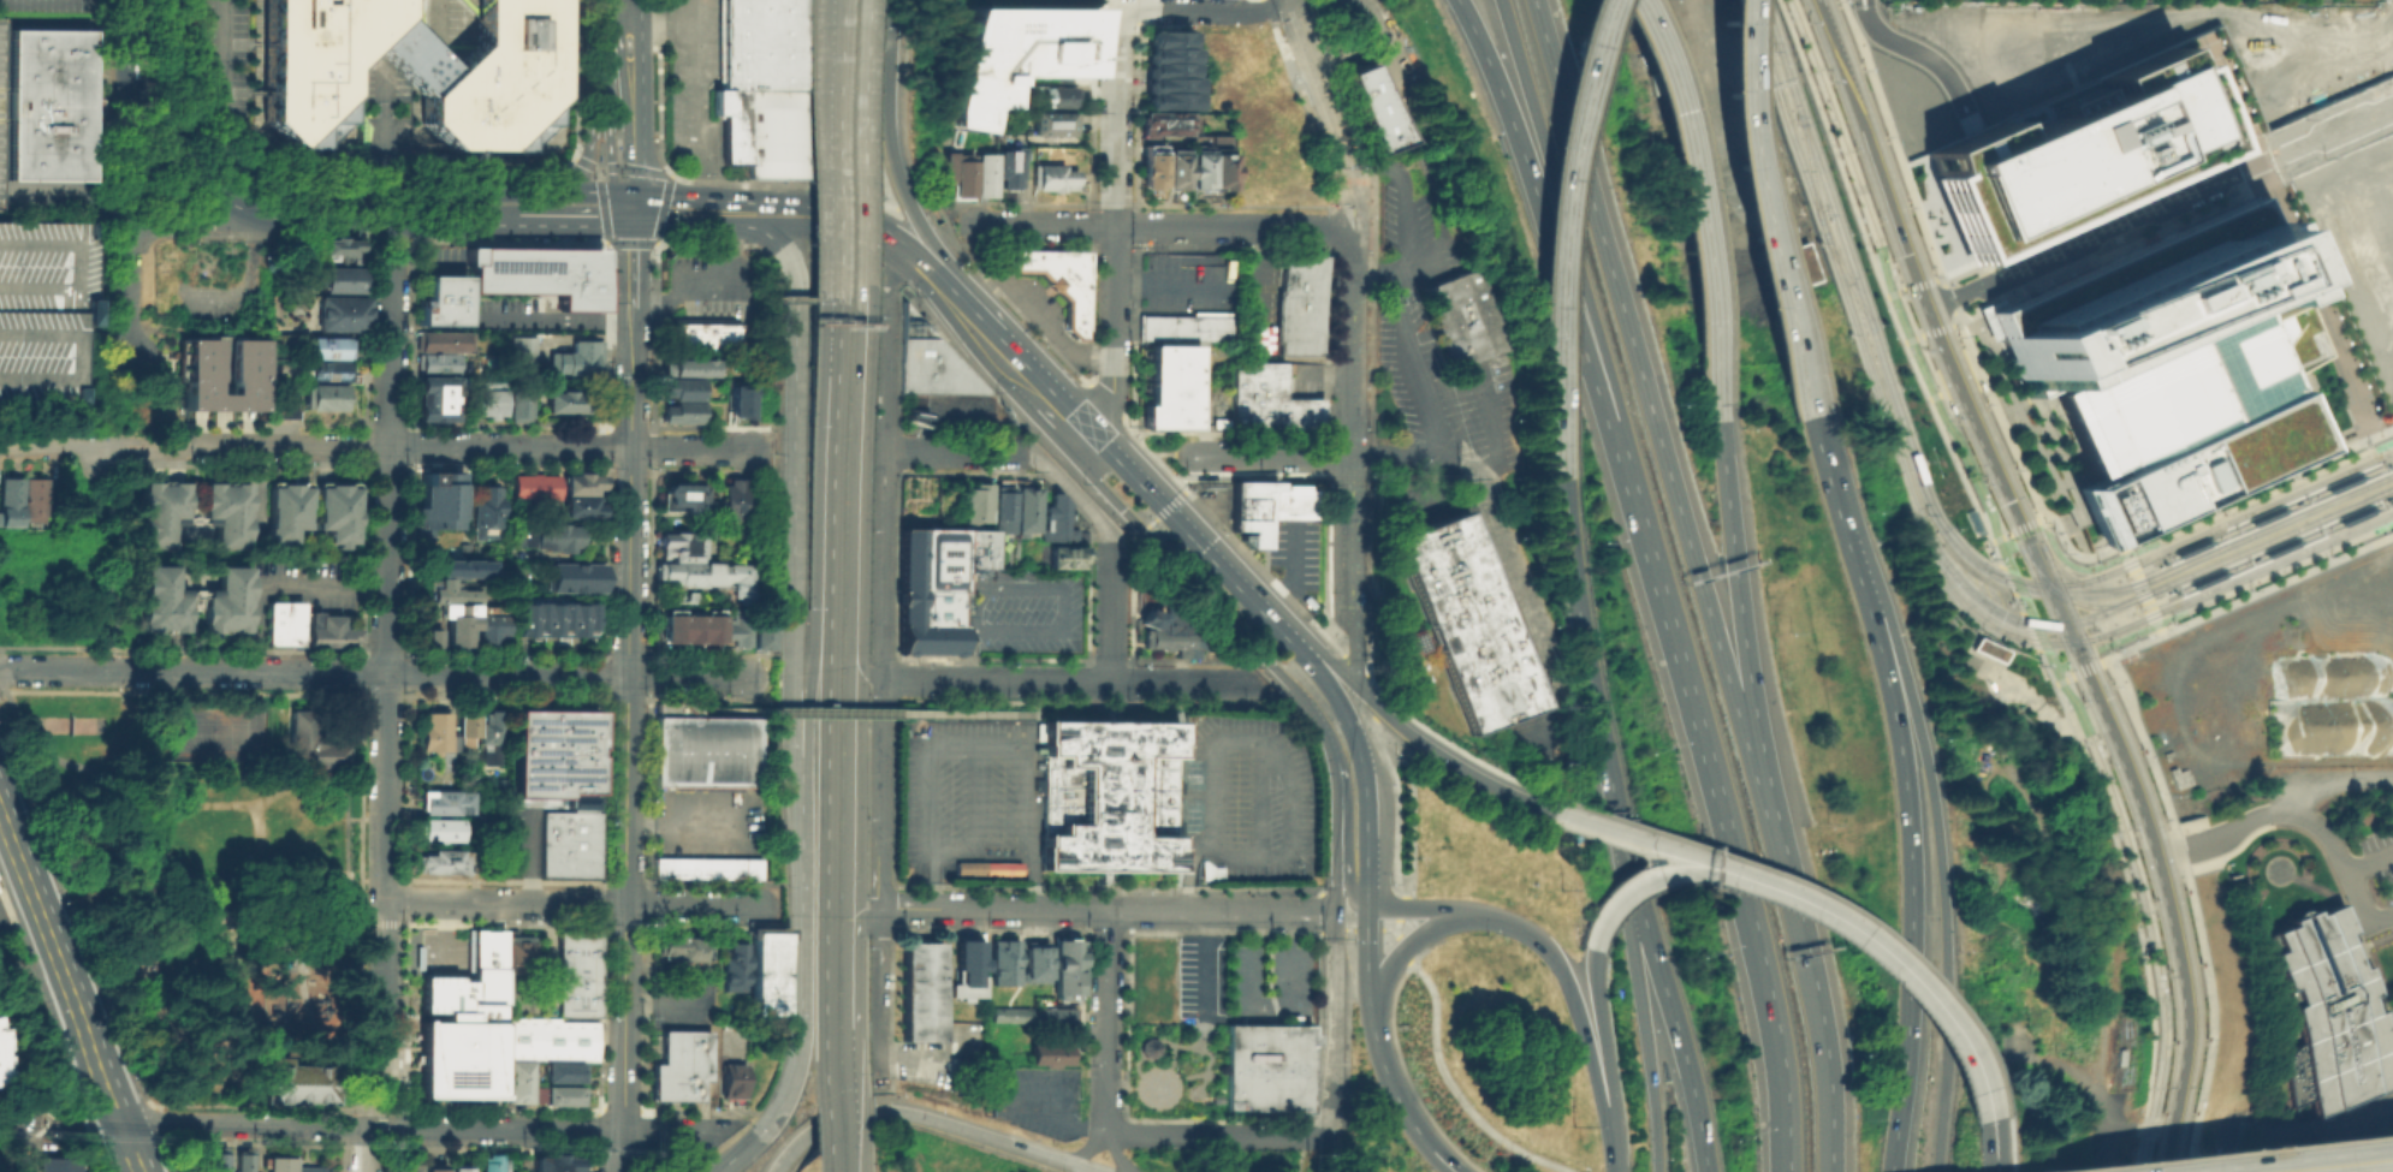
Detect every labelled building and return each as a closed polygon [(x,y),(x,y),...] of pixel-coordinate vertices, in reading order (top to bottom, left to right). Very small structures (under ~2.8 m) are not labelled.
[(261,119),(287,149),(316,148),(344,120),(344,66),(370,44),(418,94),(421,121),(447,150),(528,151),(554,123),(557,0),(474,0),(474,43),(447,67),(397,14),(398,0),(263,0),(261,119)] [(397,14),(447,67),(474,43),(474,0),(398,0),(397,14)] [(722,88),(723,0),(808,0),(806,178),(747,177),(748,162),(723,162),(724,113),(712,113),(712,88),(722,88)] [(1094,6),(972,6),(950,126),(988,133),(993,106),(1011,107),(1014,76),(1094,76),(1094,6)] [(85,179),(5,178),(7,26),(88,29),(88,44),(85,179)] [(1188,46),(1145,44),(1145,29),(1188,29),(1188,46)] [(1194,61),(1144,60),(1145,44),(1188,46),(1194,46),(1194,61)] [(2180,63),(2171,67),(2161,46),(2091,77),(2097,91),(2085,97),(2080,87),(2041,103),(2045,114),(2000,135),(1994,120),(1972,130),(1924,151),(1931,173),(1924,177),(1963,264),(2219,150),(2180,63)] [(1194,76),(1144,76),(1144,60),(1194,61),(1194,76)] [(1370,64),(1412,143),(1378,156),(1346,75),(1370,64)] [(1198,90),(1144,90),(1144,76),(1194,76),(1198,76),(1198,90)] [(1077,106),(1041,105),(1043,84),(1077,85),(1077,106)] [(1198,108),(1144,107),(1144,90),(1198,90),(1198,108)] [(1032,111),(1073,111),(1071,133),(1032,133),(1032,111)] [(1187,137),(1139,137),(1139,111),(1188,111),(1187,137)] [(1019,188),(999,188),(999,177),(996,177),(996,148),(1007,148),(1007,145),(1022,145),(1022,159),(1019,159),(1019,188)] [(972,196),(950,196),(950,183),(943,183),(943,150),(955,150),(955,153),(972,153),(972,196)] [(994,195),(975,195),(975,151),(994,151),(994,195)] [(1159,188),(1140,188),(1140,177),(1139,177),(1139,162),(1140,162),(1140,151),(1160,151),(1159,188)] [(1182,162),(1182,177),(1181,177),(1181,186),(1162,186),(1162,151),(1181,151),(1181,162),(1182,162)] [(1205,189),(1186,189),(1186,177),(1183,177),(1183,162),(1186,162),(1186,151),(1205,151),(1205,189)] [(1225,188),(1206,188),(1206,151),(1225,151),(1224,162),(1227,162),(1227,179),(1225,179),(1225,188)] [(1073,190),(1032,190),(1032,162),(1061,162),(1059,168),(1073,168),(1073,190)] [(2241,302),(2041,388),(2020,397),(1982,308),(2250,192),(2288,281),(2241,302)] [(0,223),(0,404),(90,405),(91,327),(100,327),(100,224),(0,223)] [(354,261),(317,261),(317,238),(328,238),(328,234),(340,234),(340,237),(354,237),(354,261)] [(161,288),(161,244),(207,244),(207,288),(161,288)] [(601,310),(556,310),(556,292),(467,292),(468,246),(598,248),(601,310)] [(999,261),(999,249),(1086,249),(1086,340),(1075,340),(1063,327),(1064,298),(1055,290),(1052,292),(1043,281),(1045,279),(1037,270),(1010,272),(999,261)] [(1324,252),(1324,357),(1281,357),(1281,343),(1277,343),(1277,290),(1281,290),(1281,252),(1324,252)] [(1450,375),(1415,288),(1475,263),(1512,350),(1450,375)] [(356,291),(316,291),(316,264),(356,266),(356,291)] [(463,325),(415,323),(415,298),(422,298),(422,274),(463,274),(463,325)] [(363,331),(314,329),(314,295),(364,295),(363,331)] [(990,393),(899,393),(899,299),(990,393)] [(2281,391),(2290,387),(2308,430),(2256,453),(2203,476),(2211,494),(2090,546),(2065,487),(2080,481),(2041,388),(2241,302),(2249,319),(2286,303),(2310,357),(2274,373),(2281,391)] [(1138,314),(1192,314),(1192,310),(1227,310),(1227,339),(1138,339),(1138,314)] [(737,349),(666,347),(667,321),(671,321),(671,316),(734,316),(734,322),(737,322),(737,349)] [(470,347),(462,347),(462,350),(416,350),(417,329),(470,331),(470,347)] [(349,356),(298,356),(298,344),(305,344),(305,335),(349,335),(349,356)] [(533,371),(515,371),(515,356),(509,356),(510,335),(533,335),(533,371)] [(261,409),(220,409),(182,409),(182,337),(214,337),(214,391),(220,391),(226,392),(227,337),(261,337),(261,409)] [(600,374),(565,374),(565,370),(547,370),(548,352),(565,352),(565,350),(571,350),(571,338),(601,339),(600,374)] [(1192,427),(1140,427),(1140,404),(1146,404),(1146,344),(1192,344),(1192,427)] [(457,370),(417,370),(417,351),(457,352),(457,370)] [(709,375),(661,375),(661,358),(709,358),(709,375)] [(346,381),(299,381),(299,359),(346,359),(346,381)] [(1234,430),(1234,363),(1288,364),(1287,400),(1324,401),(1324,432),(1234,430)] [(415,420),(415,374),(455,375),(453,421),(415,420)] [(700,399),(672,399),(672,395),(661,394),(661,377),(701,377),(700,399)] [(344,405),(339,405),(339,409),(304,409),(304,406),(299,406),(299,385),(304,385),(304,382),(339,382),(339,385),(344,385),(344,405)] [(727,386),(726,417),(746,417),(747,387),(727,386)] [(530,420),(507,420),(509,387),(530,387),(530,420)] [(504,414),(498,414),(498,417),(486,417),(486,414),(477,414),(479,388),(504,388),(504,414)] [(544,411),(544,391),(557,391),(557,388),(572,388),(572,391),(589,391),(589,409),(583,409),(583,411),(544,411)] [(296,417),(268,417),(268,397),(296,397),(296,417)] [(701,422),(661,422),(661,404),(672,404),(672,400),(701,400),(701,422)] [(1227,417),(1227,427),(1210,427),(1210,417),(1227,417)] [(2256,453),(2308,430),(2316,448),(2264,471),(2256,453)] [(2264,471),(2211,494),(2203,476),(2256,453),(2264,471)] [(459,526),(432,526),(432,540),(414,541),(412,505),(418,505),(418,470),(458,470),(459,526)] [(593,493),(562,493),(562,474),(572,474),(572,470),(588,470),(588,474),(600,474),(600,488),(593,488),(593,493)] [(557,498),(511,498),(511,472),(557,472),(557,498)] [(22,525),(0,525),(0,476),(22,476),(22,525)] [(47,520),(24,520),(24,476),(46,476),(47,520)] [(717,518),(717,484),(724,484),(724,477),(742,477),(742,484),(752,484),(752,519),(717,518)] [(186,522),(172,522),(172,548),(139,548),(139,480),(186,480),(186,522)] [(1265,547),(1247,547),(1247,529),(1229,529),(1229,480),(1275,480),(1275,488),(1279,488),(1279,483),(1301,483),(1301,487),(1316,487),(1316,517),(1265,517),(1265,547)] [(247,547),(214,547),(214,524),(201,524),(201,481),(247,481),(247,547)] [(307,529),(295,529),(295,541),(266,541),(266,484),(275,484),(275,481),(298,481),(298,484),(307,484),(307,529)] [(354,542),(345,542),(345,548),(334,548),(334,542),(326,542),(326,528),(314,528),(314,486),(323,486),(323,481),(345,482),(345,484),(354,486),(354,542)] [(709,517),(693,517),(693,512),(660,511),(660,482),(703,483),(703,499),(709,499),(709,517)] [(961,487),(969,487),(969,482),(987,482),(987,526),(961,526),(961,487)] [(491,483),(491,484),(495,484),(495,496),(497,498),(497,513),(495,513),(495,525),(493,525),(493,536),(469,536),(469,525),(468,525),(468,495),(475,496),(475,483),(491,483)] [(1010,531),(991,531),(991,484),(1010,484),(1010,531)] [(1035,530),(1013,530),(1013,484),(1035,484),(1035,530)] [(1064,502),(1063,528),(1082,529),(1082,542),(1044,542),(1038,542),(1039,504),(1045,504),(1045,490),(1052,490),(1064,502)] [(600,516),(562,516),(562,495),(593,496),(593,502),(600,502),(600,516)] [(1467,733),(1538,704),(1461,508),(1389,537),(1427,633),(1467,733)] [(560,523),(560,525),(575,525),(575,547),(568,547),(568,552),(552,552),(552,549),(540,549),(540,547),(528,547),(528,545),(509,545),(509,525),(529,524),(546,525),(546,523),(560,523)] [(898,528),(897,589),(893,589),(893,606),(897,606),(896,652),(958,652),(960,606),(967,606),(967,590),(958,590),(958,567),(988,567),(988,529),(898,528)] [(701,560),(667,560),(667,554),(658,554),(658,546),(655,546),(657,533),(669,533),(669,530),(684,530),(684,533),(702,533),(701,560)] [(1082,542),(1082,560),(1075,560),(1075,566),(1044,566),(1044,542),(1082,542)] [(491,577),(452,577),(452,573),(437,573),(437,558),(491,558),(491,577)] [(667,584),(667,579),(654,579),(654,560),(749,561),(749,597),(740,597),(740,602),(735,602),(735,597),(728,597),(728,582),(723,582),(723,584),(699,584),(699,587),(685,587),(685,584),(667,584)] [(600,590),(546,590),(547,561),(600,563),(600,590)] [(183,629),(138,629),(139,564),(171,564),(171,585),(184,587),(183,629)] [(245,631),(201,631),(201,587),(213,587),(213,564),(245,564),(245,631)] [(479,601),(428,601),(428,589),(424,589),(424,578),(435,578),(435,576),(449,576),(449,579),(456,579),(456,588),(479,588),(479,601)] [(694,590),(694,602),(666,602),(666,599),(683,599),(683,590),(694,590)] [(539,635),(513,635),(515,599),(540,600),(539,635)] [(302,600),(301,646),(263,646),(263,600),(302,600)] [(564,636),(539,635),(540,600),(565,600),(564,636)] [(589,636),(564,636),(565,600),(590,600),(589,636)] [(473,627),(467,627),(467,647),(443,647),(443,617),(438,617),(438,602),(473,602),(473,627)] [(1145,625),(1135,620),(1142,606),(1157,614),(1157,611),(1175,611),(1175,621),(1203,621),(1203,648),(1192,648),(1192,658),(1171,658),(1171,647),(1138,647),(1138,627),(1145,627),(1145,625)] [(357,639),(348,639),(348,646),(307,646),(307,609),(319,609),(319,613),(339,613),(339,626),(357,626),(357,639)] [(746,646),(730,646),(730,638),(723,638),(724,617),(729,617),(729,611),(746,611),(746,646)] [(770,648),(750,648),(750,612),(770,612),(770,648)] [(503,636),(491,636),(491,646),(476,646),(476,613),(503,613),(503,636)] [(678,642),(659,642),(659,613),(678,613),(678,642)] [(697,642),(678,642),(678,613),(697,613),(697,642)] [(717,642),(697,642),(697,613),(717,613),(717,642)] [(438,627),(438,647),(424,647),(424,627),(438,627)] [(2000,660),(1970,647),(1976,636),(2005,649),(2000,660)] [(653,783),(654,703),(700,703),(700,706),(700,715),(758,715),(759,783),(653,783)] [(343,763),(285,763),(285,706),(311,706),(311,731),(314,731),(316,731),(319,732),(320,733),(321,736),(321,738),(322,740),(322,742),(344,742),(343,763)] [(471,745),(457,744),(457,734),(455,734),(455,727),(452,727),(452,721),(455,721),(455,708),(474,709),(474,736),(471,736),(471,745)] [(495,762),(480,762),(480,743),(476,743),(476,722),(481,722),(481,712),(487,712),(487,708),(504,708),(504,751),(497,751),(495,762)] [(588,810),(562,810),(562,796),(512,796),(512,708),(596,709),(596,793),(588,793),(588,810)] [(429,755),(429,749),(417,749),(417,720),(421,720),(421,710),(446,710),(446,734),(452,734),(452,756),(429,755)] [(67,732),(67,715),(32,715),(32,732),(67,732)] [(1040,719),(1038,870),(1172,871),(1175,720),(1040,719)] [(470,811),(417,811),(417,789),(470,789),(470,811)] [(539,879),(539,810),(562,810),(588,810),(599,810),(599,879),(539,879)] [(458,839),(418,839),(418,817),(458,817),(458,839)] [(471,874),(412,874),(412,853),(428,853),(428,847),(471,847),(471,874)] [(759,876),(653,876),(653,853),(759,853),(759,876)] [(1019,874),(952,874),(952,859),(1019,861),(1019,874)] [(909,867),(903,876),(897,871),(902,863),(909,867)] [(2335,899),(2392,1033),(2392,1092),(2336,1117),(2332,1103),(2315,1109),(2288,1048),(2305,1041),(2258,933),(2335,899)] [(595,1016),(553,1015),(554,924),(595,924),(595,1016)] [(782,1013),(748,1013),(749,940),(746,940),(746,927),(786,927),(786,939),(783,939),(782,1013)] [(415,1099),(416,975),(467,975),(467,928),(500,928),(498,1099),(415,1099)] [(532,959),(505,959),(505,928),(532,928),(532,959)] [(1128,934),(1172,933),(1172,968),(1164,968),(1164,989),(1172,989),(1172,1023),(1128,1023),(1128,934)] [(706,934),(706,959),(672,959),(672,954),(658,954),(658,934),(706,934)] [(981,997),(968,997),(968,1000),(958,1000),(958,995),(946,995),(946,982),(954,982),(954,938),(976,938),(976,957),(981,957),(981,970),(975,970),(975,975),(981,975),(981,997)] [(1063,993),(1050,993),(1050,938),(1063,938),(1063,993)] [(1076,993),(1063,993),(1063,938),(1076,938),(1076,993)] [(1000,983),(987,983),(987,939),(1000,939),(1000,983)] [(1015,984),(1000,983),(1000,939),(1013,939),(1013,950),(1015,950),(1015,964),(1013,964),(1013,972),(1015,972),(1015,984)] [(741,940),(741,952),(743,952),(743,965),(740,965),(740,988),(717,988),(717,954),(723,954),(723,940),(741,940)] [(939,1041),(899,1041),(899,940),(939,940),(939,1041)] [(1033,981),(1019,981),(1019,972),(1021,972),(1021,944),(1023,944),(1023,940),(1033,940),(1033,981)] [(1045,981),(1033,981),(1033,940),(1043,940),(1043,945),(1045,945),(1045,981)] [(988,1021),(988,1006),(1027,1006),(1027,1021),(988,1021)] [(1073,1021),(1031,1021),(1031,1006),(1073,1006),(1073,1021)] [(1223,1023),(1288,1023),(1288,1013),(1296,1013),(1296,1024),(1307,1024),(1306,1031),(1313,1031),(1313,1045),(1306,1045),(1306,1112),(1222,1112),(1223,1023)] [(593,1059),(501,1059),(501,1016),(554,1016),(554,1019),(593,1019),(593,1059)] [(12,1081),(0,1083),(0,1025),(12,1081)] [(695,1099),(648,1099),(649,1061),(659,1063),(659,1029),(706,1029),(705,1078),(695,1078),(695,1099)] [(1151,1057),(1157,1052),(1158,1043),(1153,1037),(1146,1036),(1139,1041),(1138,1049),(1142,1055),(1151,1057)] [(1068,1043),(1067,1063),(1028,1063),(1028,1042),(1068,1043)] [(259,1064),(261,1064),(261,1054),(286,1054),(286,1063),(333,1063),(332,1101),(257,1101),(259,1064)] [(581,1081),(542,1081),(542,1061),(581,1061),(581,1081)] [(740,1102),(728,1102),(728,1096),(717,1096),(717,1061),(740,1061),(740,1102)] [(529,1101),(506,1101),(506,1063),(529,1063),(529,1101)] [(581,1103),(541,1105),(541,1084),(581,1084),(581,1103)] [(249,1148),(248,1171),(232,1171),(232,1154),(239,1154),(241,1148),(249,1148)] [(226,1150),(226,1171),(207,1171),(207,1150),(226,1150)] [(499,1150),(499,1171),(478,1171),(479,1156),(483,1156),(483,1150),(499,1150)] [(569,1171),(530,1171),(530,1154),(547,1155),(547,1152),(560,1153),(560,1155),(574,1155),(572,1171),(569,1171)] [(326,1165),(326,1171),(265,1171),(266,1155),(291,1155),(291,1165),(326,1165)] [(79,1156),(78,1171),(41,1171),(41,1156),(79,1156)] [(417,1161),(417,1171),(393,1171),(393,1161),(417,1161)] [(443,1161),(442,1171),(422,1171),(422,1161),(443,1161)]
